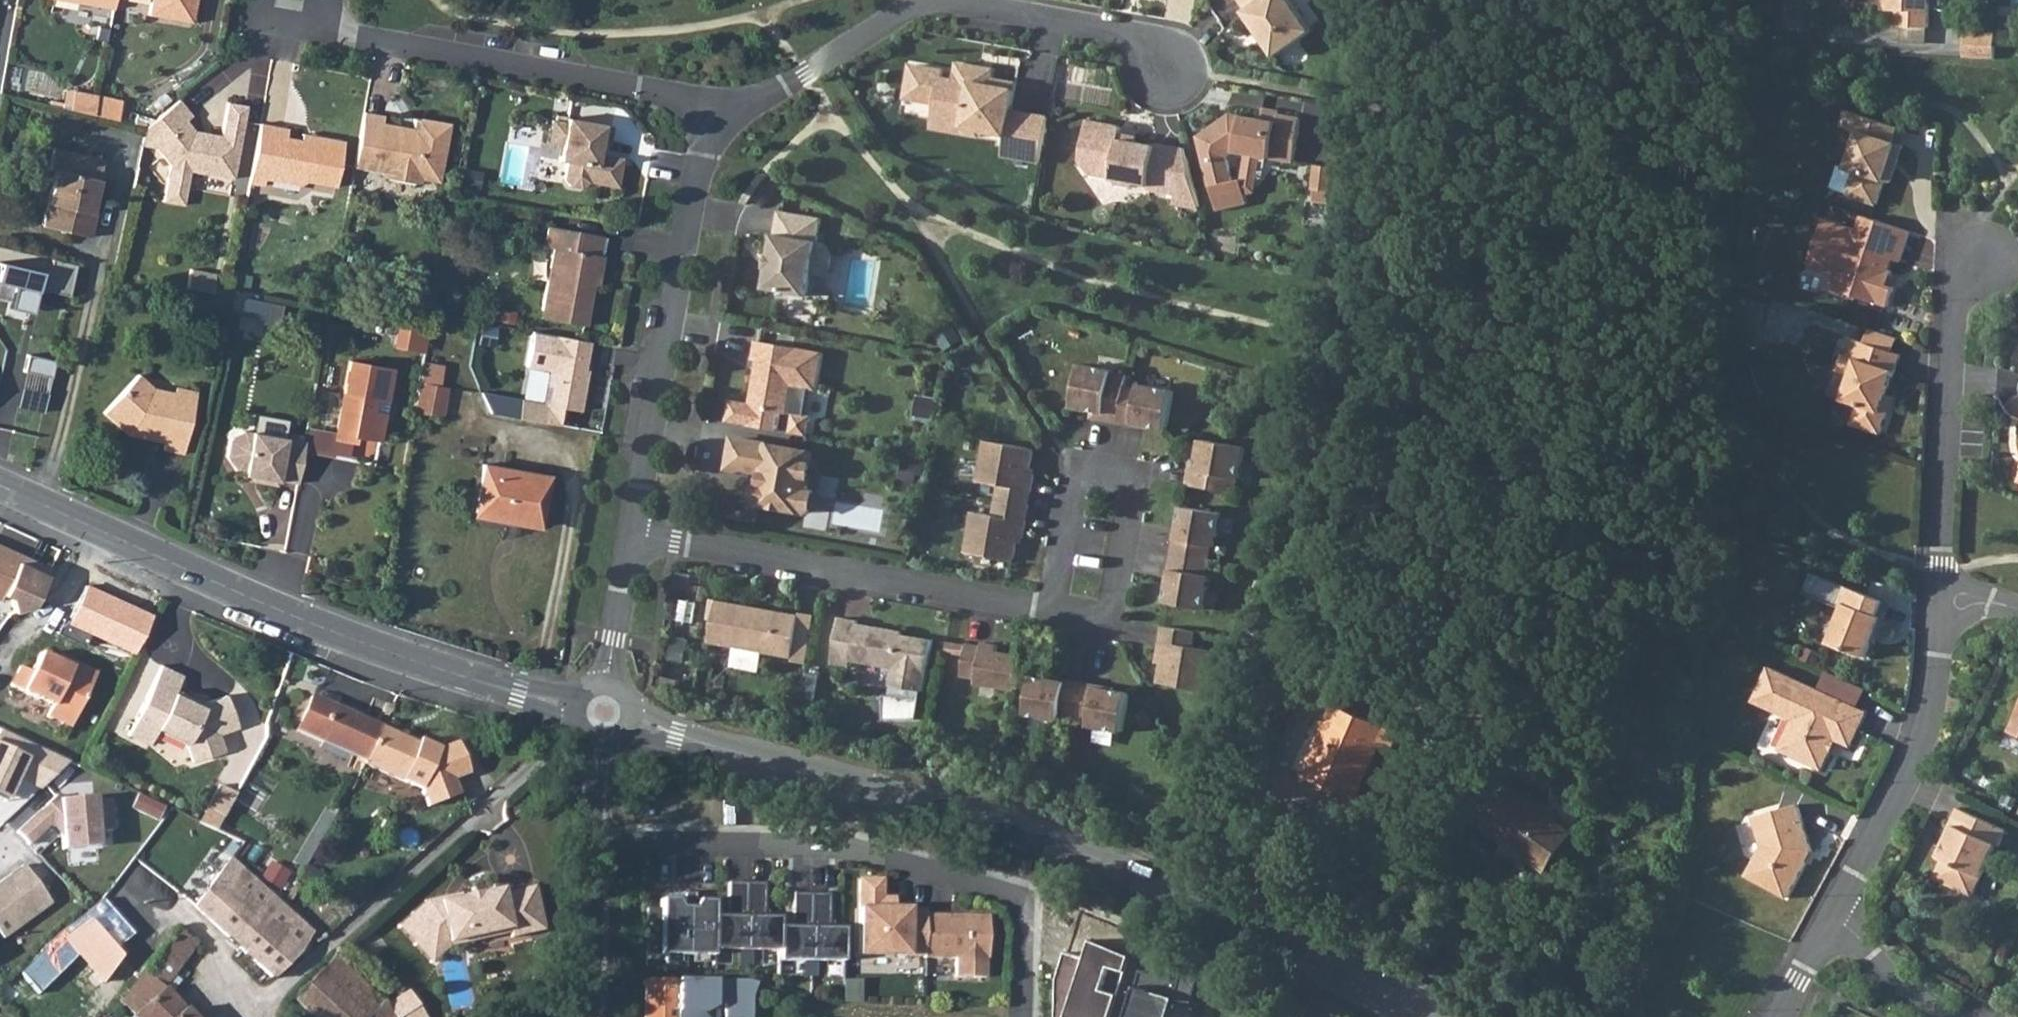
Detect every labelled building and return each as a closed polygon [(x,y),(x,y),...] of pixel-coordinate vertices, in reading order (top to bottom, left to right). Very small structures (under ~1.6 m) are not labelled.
[(113,9),(114,0),(65,0),(113,9)] [(148,14),(176,19),(178,6),(193,9),(195,0),(151,0),(148,14)] [(1248,10),(1246,12),(1277,56),(1313,31),(1291,0),(1241,0),(1248,10)] [(1886,10),(1898,10),(1929,11),(1929,0),(1886,0),(1886,10)] [(193,9),(178,6),(176,19),(191,21),(193,9)] [(1929,11),(1898,10),(1898,26),(1928,27),(1929,11)] [(1994,34),(1964,33),(1964,43),(1994,44),(1994,34)] [(1994,44),(1964,43),(1963,58),(1993,59),(1994,44)] [(1042,162),(1050,118),(1012,111),(1017,83),(993,79),(979,76),(981,67),(959,63),(956,80),(943,78),(944,70),(912,65),(906,98),(937,104),(936,111),(966,116),(964,128),(980,130),(1006,135),(1003,155),(1042,162)] [(995,69),(981,67),(979,76),(993,79),(995,69)] [(97,94),(94,114),(117,119),(121,99),(97,94)] [(146,126),(143,138),(151,140),(157,147),(170,164),(162,200),(182,205),(189,171),(232,180),(248,107),(229,103),(222,137),(205,133),(204,136),(194,134),(195,131),(186,119),(192,114),(179,99),(146,126)] [(1231,111),(1199,135),(1210,185),(1211,185),(1216,208),(1247,202),(1245,193),(1242,178),(1233,180),(1228,158),(1227,156),(1234,148),(1260,154),(1292,161),(1299,129),(1298,129),(1300,117),(1279,112),(1279,109),(1263,106),(1261,117),(1231,111)] [(1897,126),(1847,109),(1842,126),(1860,132),(1848,167),(1857,170),(1849,194),(1876,204),(1885,180),(1897,143),(1892,142),(1897,126)] [(381,122),(382,115),(363,111),(353,166),(380,171),(384,177),(414,182),(420,178),(437,182),(448,122),(413,116),(411,128),(411,132),(403,131),(399,125),(381,122)] [(966,116),(936,111),(933,128),(979,136),(980,130),(964,128),(966,116)] [(608,144),(611,125),(566,117),(565,122),(550,119),(547,141),(561,144),(558,159),(566,160),(563,177),(569,185),(579,187),(587,181),(616,186),(620,158),(596,154),(598,142),(608,144)] [(1198,198),(1186,148),(1157,144),(1157,146),(1138,143),(1120,141),(1121,135),(1122,130),(1117,127),(1088,122),(1082,163),(1092,177),(1114,181),(1119,186),(1131,188),(1137,184),(1155,187),(1154,191),(1178,195),(1198,198)] [(286,127),(259,123),(248,182),(262,185),(264,178),(298,184),(304,180),(334,186),(342,140),(311,134),(310,141),(299,139),(285,136),(286,127)] [(300,132),(299,139),(310,141),(311,134),(300,132)] [(151,140),(143,138),(142,144),(157,147),(151,140)] [(1902,145),(1897,143),(1885,180),(1890,181),(1902,145)] [(94,200),(103,158),(53,146),(48,167),(55,169),(42,225),(90,236),(95,213),(91,212),(94,200)] [(1260,154),(1234,148),(1227,156),(1228,158),(1233,180),(1242,178),(1245,193),(1255,191),(1260,154)] [(1319,203),(1324,167),(1307,165),(1304,190),(1305,190),(1304,201),(1319,203)] [(1177,204),(1200,208),(1198,198),(1178,195),(1177,204)] [(779,210),(766,288),(808,296),(812,275),(819,276),(830,269),(833,254),(825,243),(818,242),(822,218),(779,210)] [(1911,231),(1863,215),(1858,229),(1825,218),(1809,266),(1835,274),(1850,279),(1856,292),(1855,295),(1888,306),(1895,287),(1888,285),(1893,270),(1890,269),(1894,259),(1901,261),(1911,231)] [(601,235),(546,225),(543,246),(551,247),(539,317),(584,325),(593,275),(598,276),(601,255),(598,254),(601,235)] [(51,258),(48,272),(0,262),(0,302),(9,304),(8,309),(30,313),(32,305),(66,312),(76,263),(51,258)] [(190,269),(186,288),(211,293),(215,274),(190,269)] [(1850,279),(1835,274),(1831,287),(1855,295),(1856,292),(1850,279)] [(397,346),(427,351),(430,332),(400,327),(397,346)] [(1869,328),(1865,342),(1893,352),(1898,337),(1869,328)] [(582,375),(587,342),(532,333),(527,364),(550,368),(544,401),(519,397),(516,415),(558,422),(560,409),(579,412),(585,376),(582,375)] [(1865,342),(1856,339),(1850,356),(1844,353),(1838,370),(1852,375),(1843,399),(1858,404),(1852,423),(1880,433),(1887,411),(1879,408),(1881,402),(1884,403),(1900,354),(1893,352),(1865,342)] [(786,412),(791,385),(816,389),(823,353),(756,341),(753,359),(763,361),(761,371),(755,375),(750,404),(730,400),(726,422),(789,433),(793,413),(786,412)] [(53,363),(27,358),(16,407),(42,413),(53,363)] [(336,433),(335,439),(351,442),(352,442),(353,436),(377,440),(382,413),(369,410),(371,398),(384,401),(390,368),(349,360),(336,433)] [(439,386),(443,365),(422,361),(418,382),(439,386)] [(1081,364),(1073,406),(1100,411),(1099,418),(1134,425),(1135,423),(1151,425),(1167,428),(1174,390),(1141,384),(1140,388),(1125,386),(1127,374),(1112,371),(1113,369),(1081,364)] [(152,392),(153,387),(138,374),(103,411),(128,434),(143,437),(144,432),(165,437),(164,442),(162,448),(183,453),(196,391),(179,387),(173,392),(172,396),(152,392)] [(418,382),(413,411),(441,416),(446,387),(439,386),(418,382)] [(172,396),(173,392),(153,387),(152,392),(172,396)] [(516,415),(519,397),(480,391),(488,411),(516,415)] [(336,433),(306,427),(303,441),(302,451),(348,459),(351,442),(335,439),(336,433)] [(302,451),(303,441),(242,430),(229,440),(226,456),(235,469),(243,471),(243,474),(256,477),(255,481),(275,485),(276,479),(296,483),(302,451)] [(144,432),(143,437),(164,442),(165,437),(144,432)] [(815,453),(734,438),(728,468),(768,475),(767,484),(762,483),(757,486),(755,499),(758,504),(807,512),(812,509),(815,494),(811,488),(808,488),(815,453)] [(968,532),(965,552),(1013,561),(1017,536),(1022,537),(1034,474),(1028,473),(1033,448),(985,439),(981,460),(986,461),(983,481),(998,484),(993,515),(977,513),(974,533),(968,532)] [(1188,484),(1236,493),(1239,478),(1241,478),(1247,446),(1204,439),(1199,465),(1192,464),(1188,484)] [(928,458),(907,454),(902,480),(916,482),(918,473),(925,474),(928,458)] [(537,527),(547,476),(483,464),(474,511),(517,519),(516,523),(537,527)] [(1221,512),(1183,505),(1177,537),(1175,537),(1169,569),(1171,569),(1166,601),(1204,608),(1210,575),(1206,574),(1211,545),(1215,545),(1221,512)] [(474,511),(473,515),(516,523),(517,519),(474,511)] [(0,544),(0,596),(1,593),(9,597),(13,612),(31,606),(50,567),(0,544)] [(1878,615),(1884,600),(1814,572),(1805,592),(1840,606),(1842,602),(1845,603),(1830,642),(1866,657),(1872,641),(1882,616),(1878,615)] [(800,615),(717,600),(710,642),(793,657),(800,615)] [(1877,643),(1893,604),(1884,600),(1878,615),(1882,616),(1872,641),(1877,643)] [(859,620),(841,617),(832,663),(851,666),(852,660),(894,668),(891,685),(892,686),(891,695),(885,695),(884,719),(918,719),(923,691),(924,691),(933,640),(903,635),(904,632),(875,626),(875,631),(869,630),(869,625),(858,623),(859,620)] [(1195,631),(1163,625),(1157,657),(1163,658),(1158,682),(1206,691),(1210,670),(1204,670),(1208,649),(1192,646),(1195,631)] [(966,645),(948,642),(947,652),(964,655),(961,676),(976,678),(975,683),(1015,690),(1021,656),(1003,653),(1002,656),(996,655),(998,646),(982,643),(981,646),(966,644),(966,645)] [(56,660),(39,652),(30,671),(19,666),(10,685),(51,705),(46,716),(70,727),(85,695),(78,691),(89,670),(72,662),(70,666),(56,660)] [(72,662),(59,655),(56,660),(70,666),(72,662)] [(181,676),(159,666),(126,736),(148,746),(155,730),(184,744),(191,763),(223,752),(217,735),(236,728),(225,696),(203,704),(201,707),(188,701),(190,698),(174,690),(181,676)] [(1820,690),(1772,666),(1755,702),(1793,720),(1779,750),(1822,770),(1831,751),(1829,742),(1834,739),(1851,747),(1867,712),(1857,707),(1820,690)] [(85,695),(96,673),(89,670),(78,691),(85,695)] [(1865,689),(1829,672),(1820,690),(1857,707),(1865,689)] [(1122,731),(1129,693),(1097,687),(1097,685),(1065,679),(1065,682),(1033,676),(1026,714),(1059,720),(1060,716),(1089,721),(1089,725),(1122,731)] [(295,729),(366,761),(381,727),(310,695),(295,729)] [(1398,732),(1334,704),(1303,776),(1326,786),(1336,790),(1356,799),(1379,746),(1390,751),(1398,732)] [(2009,730),(2017,735),(2017,711),(2009,730)] [(381,727),(366,761),(365,764),(420,789),(426,805),(457,794),(452,778),(468,772),(456,741),(439,747),(419,738),(414,749),(397,741),(399,735),(381,727)] [(0,729),(0,794),(6,797),(15,777),(40,788),(69,761),(0,729)] [(397,741),(414,749),(417,742),(399,735),(397,741)] [(1471,817),(1486,827),(1513,790),(1498,779),(1471,817)] [(204,806),(221,815),(233,792),(217,783),(204,806)] [(1333,798),(1336,790),(1326,786),(1323,793),(1333,798)] [(1574,831),(1514,788),(1513,790),(1486,827),(1485,828),(1545,871),(1574,831)] [(55,795),(16,832),(28,844),(50,824),(52,826),(60,826),(62,849),(98,846),(97,832),(112,830),(110,800),(94,802),(94,797),(59,799),(55,795)] [(1762,845),(1746,875),(1786,897),(1812,850),(1798,803),(1754,816),(1762,845)] [(221,815),(204,806),(196,821),(213,829),(221,815)] [(1944,858),(1935,877),(1973,895),(1997,844),(1999,845),(2007,829),(1959,807),(1944,839),(1948,841),(1941,857),(1944,858)] [(192,905),(273,978),(298,952),(311,934),(229,860),(228,858),(224,862),(221,867),(192,905)] [(23,864),(0,881),(0,935),(2,938),(51,903),(23,864)] [(707,911),(706,945),(732,945),(739,945),(740,877),(722,877),(722,905),(726,905),(726,911),(707,911)] [(758,878),(740,877),(739,945),(745,945),(772,945),(772,911),(754,911),(754,905),(758,905),(758,878)] [(435,900),(406,927),(433,955),(448,941),(510,926),(511,929),(512,934),(545,925),(534,881),(502,889),(501,884),(460,894),(435,900)] [(790,922),(772,921),(771,956),(804,956),(805,888),(787,888),(786,915),(790,915),(790,922)] [(823,888),(805,888),(804,956),(837,956),(837,922),(819,922),(819,916),(823,916),(823,888)] [(435,900),(460,894),(459,891),(426,899),(399,924),(433,961),(451,944),(511,929),(510,926),(448,941),(433,955),(406,927),(435,900)] [(654,894),(654,903),(653,949),(680,950),(680,902),(674,902),(670,894),(654,894)] [(687,902),(680,902),(680,950),(706,950),(706,945),(707,911),(707,895),(691,895),(687,902)] [(654,903),(641,903),(640,949),(653,949),(654,903)] [(875,904),(854,904),(854,950),(919,951),(919,912),(919,907),(902,907),(902,904),(886,904),(886,905),(875,905),(875,904)] [(935,913),(919,912),(919,951),(919,953),(950,953),(950,972),(980,973),(980,954),(983,954),(983,911),(935,910),(935,913)] [(121,956),(89,919),(64,937),(88,965),(103,982),(121,956)] [(177,926),(121,1002),(135,1016),(191,1016),(187,1013),(175,999),(169,993),(163,986),(173,974),(197,940),(177,926)] [(1129,950),(1089,934),(1083,952),(1065,946),(1056,973),(1055,991),(1060,991),(1060,999),(1055,998),(1055,1016),(1071,1016),(1072,1014),(1082,1016),(1108,1016),(1117,988),(1101,983),(1108,960),(1124,965),(1129,950)] [(390,1012),(385,1006),(380,1000),(369,987),(334,956),(318,971),(299,991),(296,1000),(314,1016),(393,1016),(390,1012)] [(1140,964),(1125,1013),(1137,1016),(1168,1016),(1174,997),(1190,1002),(1200,969),(1182,964),(1178,975),(1140,964)] [(163,986),(169,993),(180,979),(173,974),(163,986)] [(643,974),(643,1016),(702,1016),(692,1007),(708,999),(720,999),(720,1016),(745,1016),(745,992),(749,978),(739,975),(643,974)] [(853,976),(838,976),(838,997),(853,997),(853,976)] [(385,1006),(390,1012),(393,1016),(401,1016),(417,1004),(406,990),(385,1006)] [(401,1016),(425,1016),(426,1016),(417,1004),(401,1016)]
